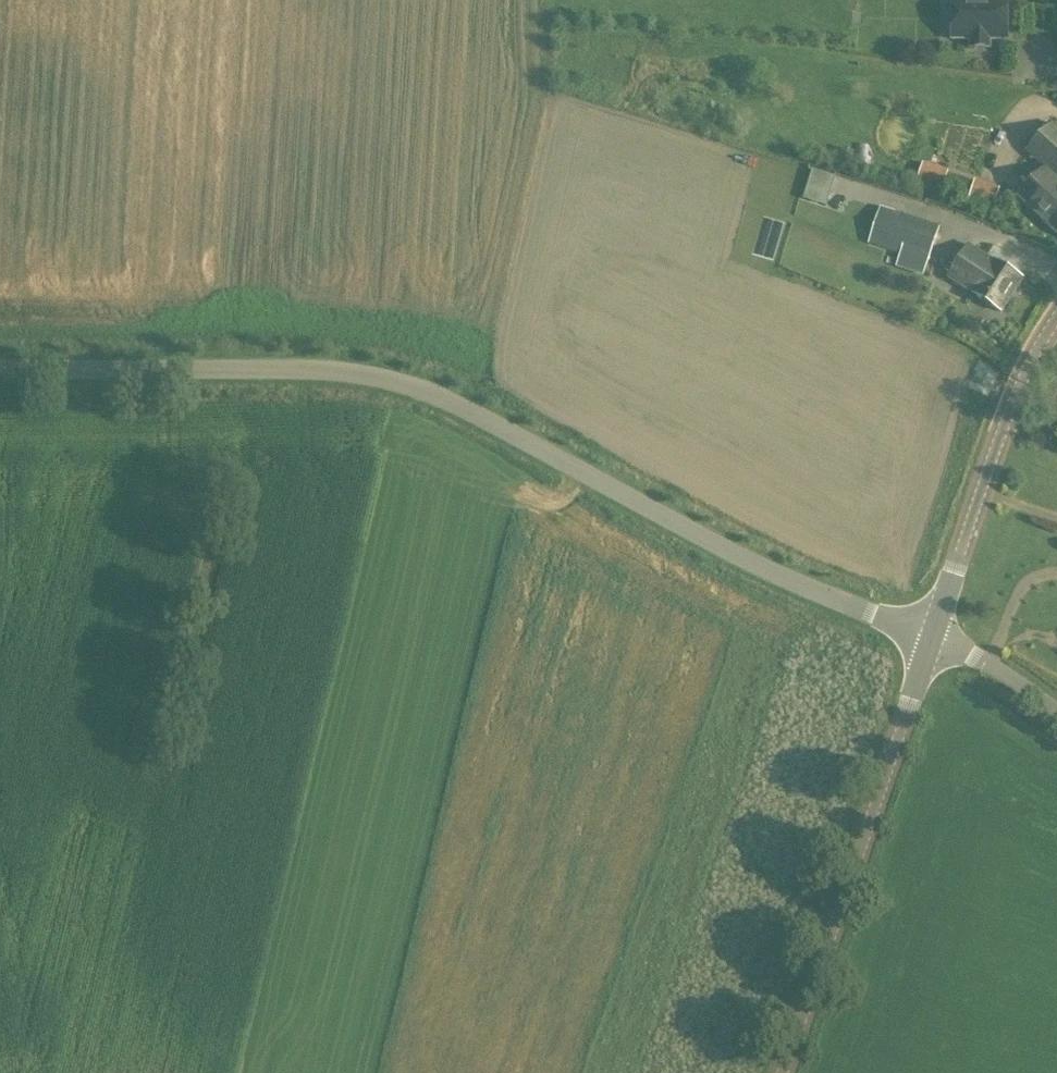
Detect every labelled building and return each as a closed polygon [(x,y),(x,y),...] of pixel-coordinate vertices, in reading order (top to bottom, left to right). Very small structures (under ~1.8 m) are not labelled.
[(1008,41),(1008,0),(993,0),(952,0),(952,40),(970,41),(970,49),(990,49),(990,41),(1008,41)] [(1034,212),(1053,191),(1056,193),(1056,131),(1052,126),(1028,151),(1047,170),(1019,198),(1034,212)] [(940,190),(947,168),(925,162),(919,184),(940,190)] [(830,204),(838,176),(816,169),(808,198),(830,204)] [(972,199),(998,205),(1003,185),(976,179),(972,199)] [(1053,191),(1034,212),(1056,234),(1056,193),(1053,191)] [(886,249),(886,251),(900,255),(895,268),(924,278),(940,229),(882,209),(870,243),(886,249)] [(1001,313),(1022,281),(968,246),(947,279),(1001,313)]
